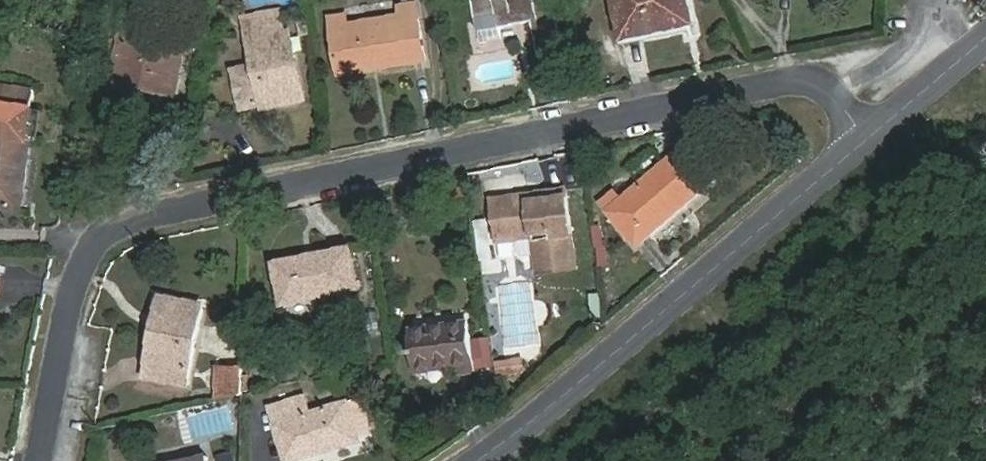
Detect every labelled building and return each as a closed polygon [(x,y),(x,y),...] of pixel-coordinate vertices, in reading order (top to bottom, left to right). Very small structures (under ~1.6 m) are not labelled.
[(563,42),(554,0),(548,0),(536,2),(536,0),(472,0),(482,47),(501,43),(499,31),(533,25),(537,46),(563,42)] [(693,24),(688,0),(616,0),(624,39),(693,24)] [(112,84),(172,95),(180,49),(137,42),(142,13),(125,11),(112,84)] [(333,32),(347,29),(344,12),(330,15),(333,32)] [(267,15),(247,19),(252,39),(250,40),(255,63),(234,67),(242,107),(263,103),(264,106),(304,98),(295,53),(290,54),(283,18),(268,21),(267,15)] [(333,32),(339,69),(378,63),(379,68),(425,61),(418,16),(347,29),(333,32)] [(21,210),(37,90),(0,85),(0,208),(21,210)] [(685,147),(621,201),(614,192),(601,202),(637,245),(713,180),(685,147)] [(547,191),(548,202),(529,204),(528,194),(493,199),(497,241),(533,237),(539,273),(578,268),(565,188),(547,191)] [(284,305),(357,289),(349,249),(276,264),(284,305)] [(593,316),(602,316),(600,296),(592,296),(593,316)] [(187,384),(202,306),(166,299),(161,325),(155,323),(145,376),(187,384)] [(455,368),(455,373),(475,370),(469,325),(410,333),(415,373),(455,368)] [(494,362),(496,375),(523,372),(522,359),(494,362)] [(219,399),(243,393),(244,368),(219,367),(219,399)] [(347,402),(309,414),(304,397),(271,407),(287,460),(294,460),(359,441),(347,402)]
